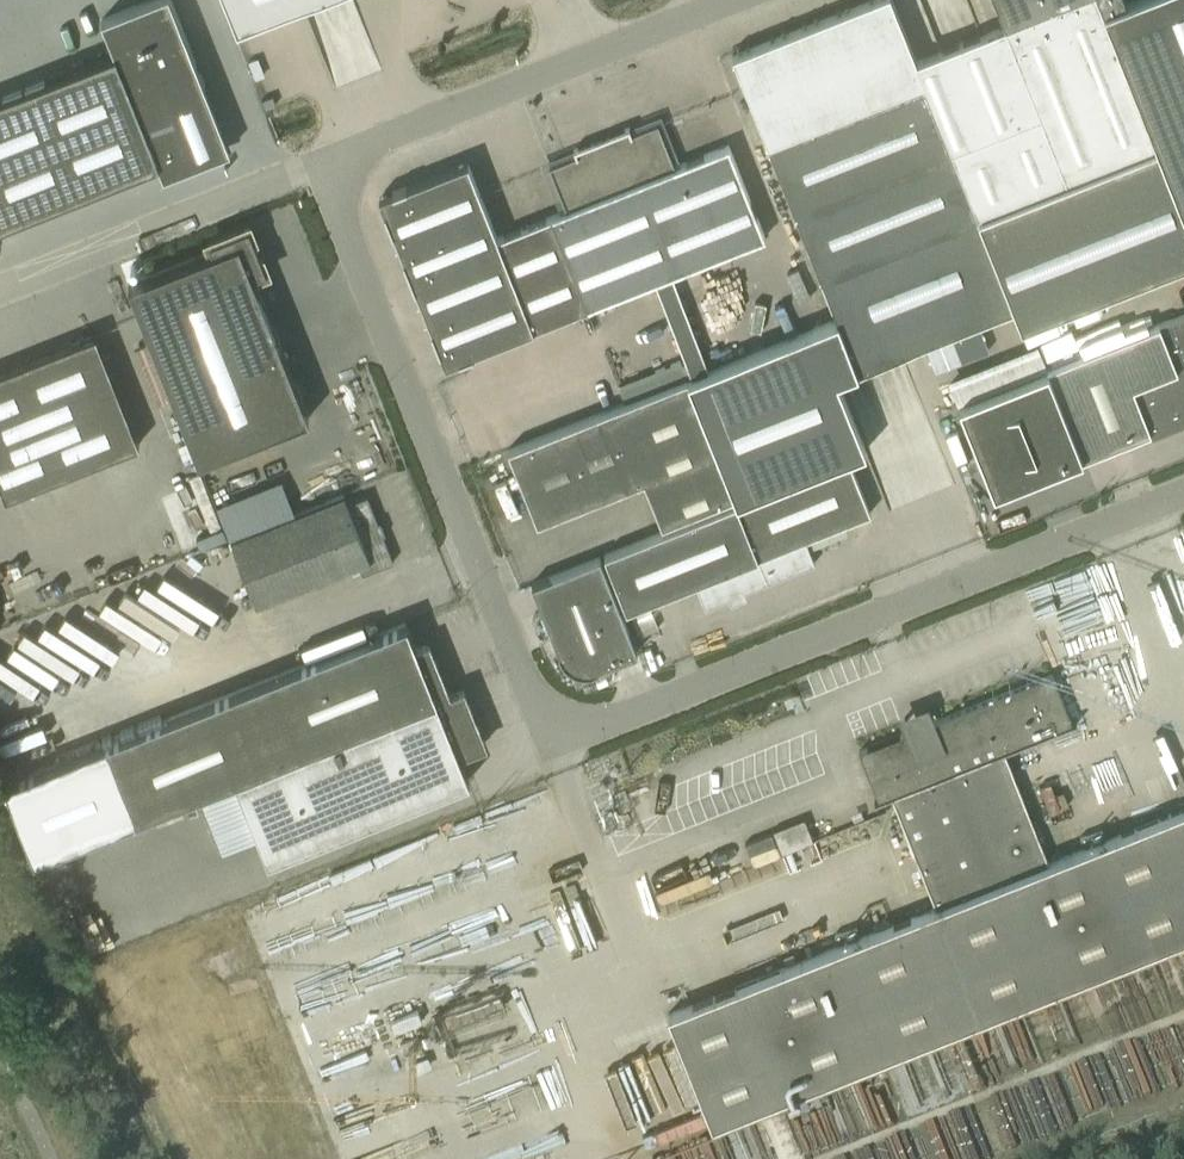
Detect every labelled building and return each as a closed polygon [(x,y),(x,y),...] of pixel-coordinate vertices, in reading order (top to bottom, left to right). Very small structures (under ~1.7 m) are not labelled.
[(0,97),(0,226),(156,163),(162,176),(185,167),(228,149),(203,87),(168,0),(149,0),(99,20),(112,52),(0,97)] [(237,25),(302,0),(227,0),(237,25)] [(687,378),(734,496),(736,501),(848,457),(866,450),(837,377),(857,369),(1013,308),(1021,326),(1183,261),(1183,0),(1134,0),(1126,3),(1125,0),(995,0),(1005,25),(916,60),(892,0),(869,0),(732,54),(776,165),(821,278),(837,318),(707,370),(691,376),(687,378)] [(467,161),(379,196),(409,272),(445,364),(467,355),(565,316),(587,307),(653,281),(691,376),(707,370),(669,274),(764,237),(737,168),(728,145),(675,166),(658,122),(549,166),(566,210),(551,216),(529,224),(497,237),(467,161)] [(310,417),(254,275),(267,269),(250,225),(210,241),(213,250),(129,283),(200,461),(310,417)] [(994,493),(1149,431),(1151,436),(1172,428),(1170,423),(1183,418),(1183,313),(958,403),(994,493)] [(0,370),(0,483),(5,495),(138,443),(94,333),(0,370)] [(537,522),(644,479),(662,524),(734,496),(687,377),(508,449),(537,522)] [(736,501),(604,554),(626,610),(695,582),(705,606),(814,563),(805,538),(870,512),(848,457),(736,501)] [(343,493),(229,538),(255,604),(357,564),(361,573),(393,561),(382,534),(379,535),(375,523),(377,521),(367,494),(347,502),(343,493)] [(187,566),(186,562),(155,573),(168,608),(227,586),(215,555),(187,566)] [(599,556),(531,583),(559,652),(558,653),(560,656),(563,661),(568,665),(574,669),(580,670),(587,671),(593,670),(596,669),(595,668),(637,651),(599,556)] [(649,605),(631,612),(640,635),(658,627),(649,605)] [(198,792),(448,695),(428,643),(416,648),(406,622),(105,742),(106,745),(4,783),(33,858),(136,816),(198,792)] [(667,1013),(712,1124),(1183,937),(1183,808),(1048,862),(1013,773),(1103,737),(1074,665),(859,750),(878,799),(874,801),(875,803),(877,803),(876,801),(891,795),(935,907),(667,1013)] [(463,689),(448,695),(198,792),(221,848),(257,834),(267,860),(469,779),(458,753),(484,743),(463,689)] [(811,820),(750,837),(756,859),(817,842),(811,820)] [(744,855),(661,887),(666,900),(749,868),(744,855)]
